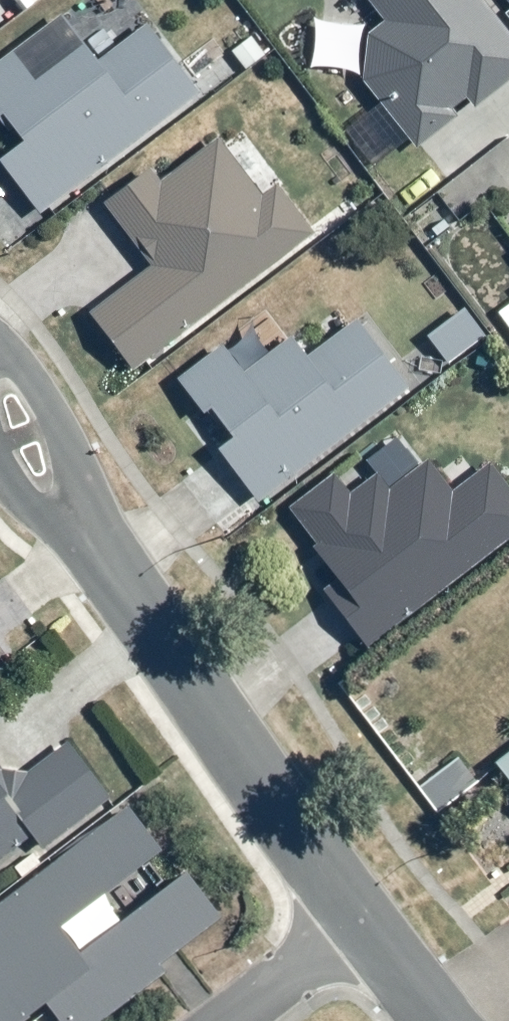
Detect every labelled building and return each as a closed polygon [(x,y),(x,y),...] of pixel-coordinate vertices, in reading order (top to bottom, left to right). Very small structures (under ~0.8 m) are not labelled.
[(508,86),(508,25),(489,0),(372,0),(388,23),(370,37),(368,84),(426,151),(508,86)] [(41,215),(201,96),(148,26),(103,58),(70,20),(0,69),(0,117),(25,149),(3,166),(41,215)] [(93,313),(138,370),(310,241),(275,191),(262,199),(221,145),(167,183),(157,170),(112,205),(154,266),(93,313)] [(224,452),(260,502),(412,389),(365,321),(313,355),(298,336),(249,375),(230,347),(184,382),(236,443),(224,452)] [(372,644),(508,542),(508,480),(499,466),(459,495),(436,464),(397,493),(383,475),(355,497),(340,475),(293,510),(340,573),(326,582),(372,644)] [(2,768),(0,765),(0,862),(37,835),(45,847),(112,797),(72,744),(29,776),(2,768)] [(160,962),(223,915),(189,870),(81,950),(61,923),(161,847),(129,805),(0,903),(0,1020),(19,1020),(46,1001),(62,1020),(98,1020),(166,970),(160,962)]
